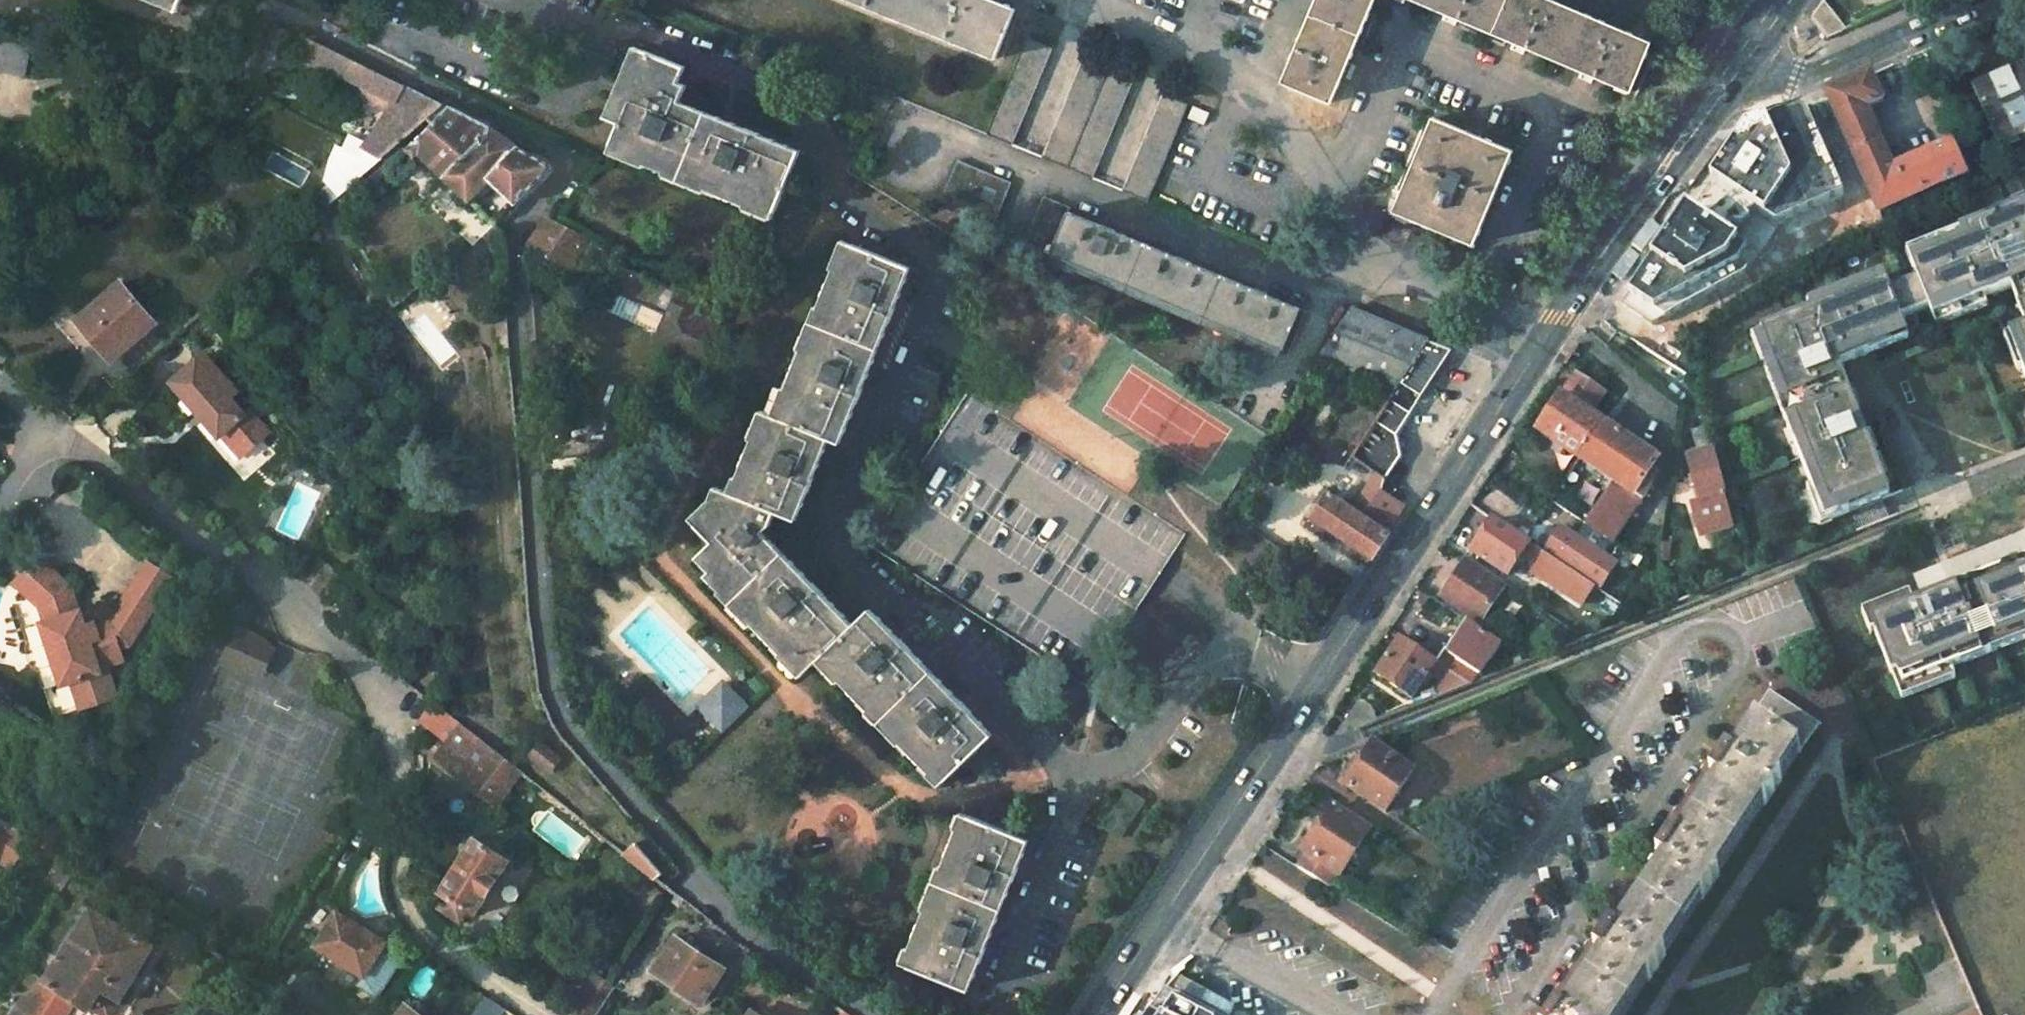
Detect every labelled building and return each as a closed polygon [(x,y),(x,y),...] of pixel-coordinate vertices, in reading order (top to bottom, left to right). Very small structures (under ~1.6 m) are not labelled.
[(995,56),(1016,6),(1000,0),(855,0),(995,56)] [(1283,82),(1331,103),(1375,0),(1317,0),(1283,82)] [(1517,45),(1629,91),(1648,41),(1633,36),(1546,0),(1408,0),(1517,45)] [(1829,0),(1824,0),(1813,16),(1828,37),(1849,28),(1829,0)] [(1654,27),(1639,20),(1633,36),(1648,41),(1654,27)] [(301,36),(298,41),(305,44),(300,53),(362,83),(360,87),(365,97),(389,109),(355,153),(349,150),(352,145),(342,140),(340,142),(332,138),(329,144),(337,148),(332,161),(330,186),(330,194),(327,191),(311,206),(316,212),(443,106),(362,66),(301,36)] [(1011,144),(1051,49),(1027,39),(986,134),(1011,144)] [(687,60),(646,41),(624,83),(616,78),(603,103),(621,112),(611,132),(645,149),(641,156),(663,166),(666,158),(707,178),(704,186),(743,203),(746,197),(772,209),(801,149),(682,94),(690,78),(680,74),(687,60)] [(0,58),(0,73),(19,77),(25,50),(3,46),(0,58)] [(1090,177),(1130,81),(1084,62),(1044,158),(1090,177)] [(2022,65),(1971,88),(1989,132),(1996,147),(2015,139),(2007,124),(2020,117),(2024,125),(2024,72),(2022,65)] [(1879,214),(1966,176),(1951,142),(1889,170),(1863,111),(1881,103),(1869,75),(1826,94),(1879,214)] [(1147,200),(1187,104),(1164,94),(1124,190),(1147,200)] [(1777,226),(1842,198),(1799,106),(1749,123),(1623,301),(1654,326),(1748,276),(1777,226)] [(448,108),(399,156),(408,163),(413,158),(467,204),(486,182),(517,147),(509,143),(486,127),(448,108)] [(1472,134),(1432,117),(1393,211),(1473,243),(1512,150),(1472,134)] [(2020,117),(2007,124),(2015,139),(2024,134),(2024,126),(2024,125),(2020,117)] [(486,182),(514,206),(549,166),(517,147),(486,182)] [(1010,183),(957,161),(937,206),(990,228),(1010,183)] [(1069,207),(1043,196),(1022,241),(1280,348),(1297,308),(1252,289),(1066,212),(1069,207)] [(527,246),(569,271),(570,268),(578,272),(599,237),(591,233),(592,231),(583,227),(552,210),(527,246)] [(2020,212),(1906,259),(1913,277),(1890,287),(1887,279),(1749,334),(1821,511),(1885,486),(1831,352),(1905,322),(1897,304),(1920,295),(1928,313),(2003,283),(2020,325),(2011,328),(2024,363),(2015,366),(2024,392),(2024,224),(2020,212)] [(844,444),(917,271),(859,246),(848,273),(840,270),(824,309),(831,311),(813,353),(807,350),(790,390),(796,393),(786,419),(774,414),(763,442),(757,439),(740,479),(747,481),(741,495),(727,490),(722,505),(701,525),(716,541),(700,558),(713,571),(708,577),(723,592),(729,587),(758,617),(753,622),(782,652),(787,646),(808,668),(824,652),(845,673),(840,677),(870,708),(876,703),(907,733),(901,739),(932,769),(937,764),(949,776),(994,731),(871,607),(855,624),(763,533),(769,526),(775,510),(798,520),(832,438),(844,444)] [(694,298),(601,261),(592,284),(663,311),(659,321),(662,328),(656,344),(669,349),(675,346),(688,351),(690,357),(697,360),(706,344),(712,321),(689,312),(694,298)] [(152,328),(119,286),(77,320),(91,338),(94,335),(114,359),(152,328)] [(531,338),(545,337),(542,296),(528,296),(528,307),(531,338)] [(1446,347),(1426,340),(1347,308),(1317,354),(1394,385),(1396,382),(1416,395),(1432,369),(1446,347)] [(662,328),(659,321),(651,341),(656,344),(662,328)] [(201,351),(168,379),(194,408),(199,403),(206,410),(200,415),(215,433),(218,430),(224,424),(244,447),(264,431),(243,406),(239,410),(227,396),(234,389),(201,351)] [(1606,392),(1579,374),(1540,432),(1581,460),(1604,425),(1590,416),(1606,392)] [(1184,533),(968,392),(871,544),(1086,684),(1184,533)] [(1382,476),(1394,458),(1393,432),(1406,412),(1385,398),(1373,418),(1349,454),(1382,476)] [(224,424),(218,430),(238,453),(244,447),(224,424)] [(1615,542),(1660,476),(1654,472),(1660,463),(1604,425),(1581,460),(1617,484),(1589,526),(1615,542)] [(1735,523),(1706,425),(1694,430),(1701,455),(1690,458),(1702,498),(1690,501),(1701,532),(1735,523)] [(1380,491),(1362,519),(1324,494),(1302,524),(1325,539),(1331,530),(1369,556),(1402,505),(1380,491)] [(1497,519),(1475,553),(1508,577),(1531,543),(1497,519)] [(1548,551),(1604,589),(1619,568),(1562,530),(1548,551)] [(1547,554),(1535,571),(1583,603),(1595,586),(1547,554)] [(37,555),(34,558),(52,575),(56,572),(37,555)] [(72,678),(81,705),(116,693),(106,662),(123,657),(119,645),(129,642),(147,612),(121,597),(110,618),(94,622),(93,620),(85,623),(81,612),(80,608),(78,608),(70,584),(56,572),(52,575),(34,558),(14,581),(41,603),(46,618),(43,619),(62,681),(72,678)] [(170,574),(144,559),(121,597),(147,612),(170,574)] [(1889,606),(1912,659),(1917,656),(1926,680),(2024,639),(2024,563),(2004,572),(2000,562),(1889,606)] [(1504,589),(1465,564),(1443,598),(1481,623),(1504,589)] [(1602,591),(1596,599),(1611,609),(1617,601),(1602,591)] [(90,609),(81,612),(85,623),(93,620),(90,609)] [(262,636),(238,625),(231,643),(255,653),(262,636)] [(1500,644),(1470,625),(1458,644),(1452,641),(1438,663),(1447,669),(1469,684),(1477,681),(1500,644)] [(255,653),(231,643),(223,660),(262,677),(275,647),(262,636),(255,653)] [(1434,664),(1400,641),(1378,675),(1411,698),(1434,664)] [(1436,686),(1440,696),(1469,684),(1447,669),(1436,686)] [(750,703),(727,681),(704,704),(727,726),(750,703)] [(1770,692),(1748,726),(1753,729),(1730,764),(1724,761),(1708,786),(1713,789),(1676,845),(1671,841),(1656,864),(1662,867),(1616,937),(1611,933),(1595,958),(1599,962),(1565,1014),(1622,1014),(1644,981),(1649,985),(1665,959),(1661,955),(1698,900),(1702,904),(1719,879),(1714,875),(1759,808),(1763,811),(1781,784),(1777,781),(1795,754),(1799,757),(1820,726),(1770,692)] [(1376,721),(1372,709),(1358,700),(1344,720),(1357,728),(1376,721)] [(457,727),(434,758),(495,806),(518,774),(457,727)] [(1338,755),(1352,765),(1341,782),(1386,809),(1412,770),(1371,742),(1338,755)] [(557,762),(536,745),(527,755),(549,772),(557,762)] [(1330,885),(1338,873),(1342,875),(1372,829),(1334,805),(1304,851),(1308,853),(1299,866),(1330,885)] [(1030,835),(970,811),(910,961),(971,985),(1030,835)] [(0,820),(0,865),(9,871),(29,838),(0,820)] [(657,877),(662,870),(632,838),(623,851),(657,877)] [(473,913),(507,862),(474,841),(440,892),(448,897),(441,908),(461,921),(467,910),(473,913)] [(154,945),(90,906),(20,1014),(66,1014),(74,1003),(88,1012),(102,989),(120,1000),(154,945)] [(307,948),(357,980),(379,946),(331,914),(307,948)] [(724,967),(677,936),(655,969),(701,1001),(724,967)] [(617,987),(598,974),(575,1009),(583,1014),(599,1014),(617,987)] [(483,996),(470,1014),(491,1014),(498,1005),(483,996)] [(1164,996),(1152,1014),(1200,1014),(1164,996)] [(405,1005),(398,1014),(418,1014),(405,1005)]
